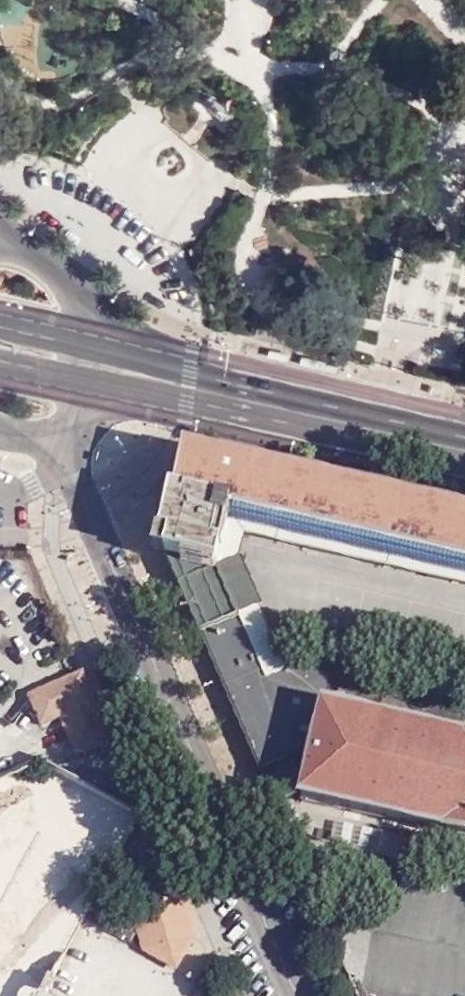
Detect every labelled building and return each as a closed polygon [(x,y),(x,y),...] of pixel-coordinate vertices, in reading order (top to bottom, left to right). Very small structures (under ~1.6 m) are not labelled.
[(274,803),(297,793),(292,781),(298,778),(290,758),(301,752),(314,755),(303,799),(464,837),(464,737),(325,705),(334,672),(300,663),(284,670),(257,608),(261,607),(238,553),(245,530),(464,579),(464,515),(184,452),(181,473),(171,470),(169,500),(161,535),(169,539),(166,555),(192,617),(274,803)] [(111,740),(83,673),(27,696),(40,725),(58,716),(76,754),(111,740)] [(145,869),(126,906),(142,953),(178,971),(195,940),(180,888),(145,869)]
